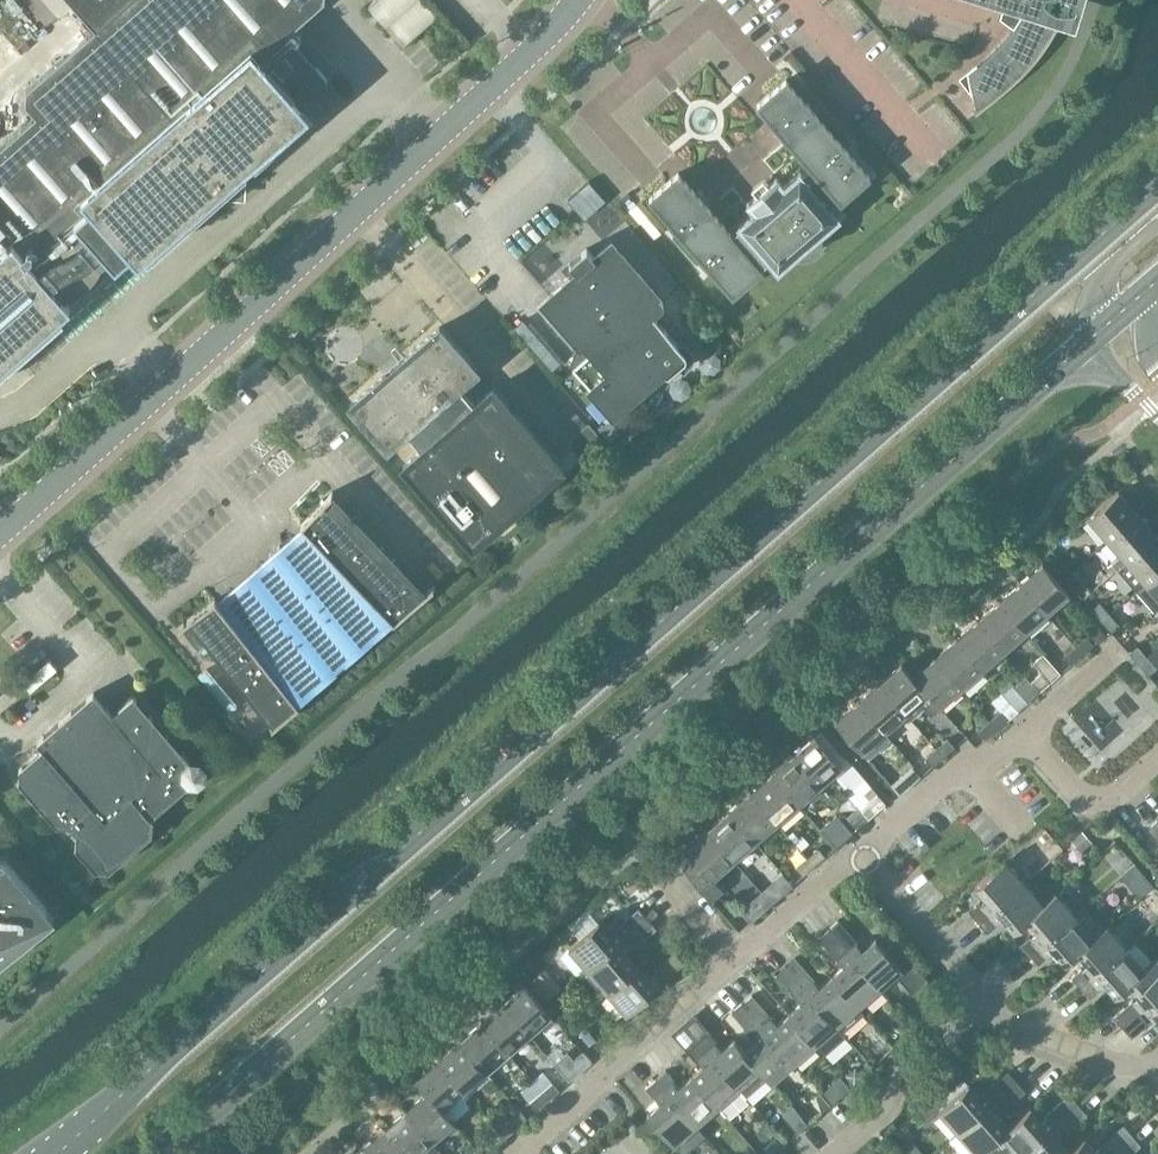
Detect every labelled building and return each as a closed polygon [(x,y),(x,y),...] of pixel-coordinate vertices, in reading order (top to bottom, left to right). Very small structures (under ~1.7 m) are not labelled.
[(45,328),(71,306),(66,301),(71,297),(72,297),(73,297),(74,297),(75,296),(76,296),(77,295),(79,294),(80,294),(81,293),(83,292),(84,291),(85,290),(87,289),(88,288),(89,287),(91,285),(92,284),(93,283),(94,282),(95,281),(96,279),(97,278),(97,277),(98,276),(98,275),(99,274),(99,273),(99,272),(111,261),(116,266),(207,186),(235,187),(237,159),(252,160),(253,145),(303,101),(328,79),(288,33),(325,0),(128,0),(45,73),(27,89),(26,101),(26,104),(36,115),(0,147),(0,368),(45,328)] [(1029,6),(1023,16),(1012,33),(998,48),(983,62),(969,73),(975,101),(977,110),(975,111),(977,113),(980,110),(987,104),(992,101),(995,98),(998,96),(1002,93),(1005,90),(1008,87),(1011,85),(1014,82),(1018,79),(1021,76),(1023,74),(1026,70),(1029,67),(1035,61),(1037,58),(1040,55),(1042,52),(1044,50),(1045,48),(1047,45),(1050,42),(1052,38),(1054,34),(1056,31),(1058,27),(1060,24),(1062,20),(1075,25),(1084,0),(1010,0),(1029,6)] [(749,201),(747,202),(749,204),(755,211),(740,223),(738,224),(740,227),(732,234),(679,172),(650,198),(733,295),(763,269),(761,267),(770,260),(777,268),(776,269),(778,271),(780,269),(796,254),(804,256),(812,254),(819,248),(822,241),(821,233),(838,218),(838,219),(840,217),(838,215),(831,207),(839,199),(841,201),(870,176),(787,79),(757,105),(810,166),(802,173),(800,171),(798,173),(784,185),(778,179),(779,179),(777,177),(775,178),(775,179),(750,201),(749,201)] [(587,181),(567,199),(583,217),(604,199),(587,181)] [(573,367),(621,422),(648,383),(659,373),(662,377),(678,363),(683,369),(691,361),(692,360),(694,358),(694,356),(694,354),(694,353),(694,352),(694,351),(694,350),(693,349),(692,348),(683,337),(677,342),(654,315),(661,309),(662,308),(662,307),(663,306),(663,305),(663,304),(663,303),(663,302),(662,300),(611,242),(595,257),(587,248),(569,263),(577,272),(544,301),(589,353),(573,367)] [(479,374),(439,327),(350,405),(390,451),(407,436),(420,451),(403,465),(473,546),(563,469),(493,388),(473,405),(460,390),(479,374)] [(597,428),(610,442),(620,433),(608,419),(597,428)] [(1088,517),(1108,540),(1139,513),(1119,491),(1088,517)] [(213,597),(188,619),(274,726),(299,704),(295,700),(390,617),(394,622),(426,595),(330,494),(299,522),(304,527),(218,603),(213,597)] [(1157,534),(1139,513),(1108,540),(1120,553),(1108,564),(1114,572),(1117,570),(1127,561),(1157,534)] [(1135,591),(1157,572),(1157,535),(1157,534),(1127,561),(1117,570),(1135,591)] [(1055,566),(1065,577),(1073,570),(1063,559),(1055,566)] [(1043,563),(1021,583),(1048,613),(1070,594),(1043,563)] [(1073,570),(1065,577),(1075,589),(1083,582),(1073,570)] [(1157,610),(1157,572),(1135,591),(1155,613),(1157,610)] [(1021,583),(1000,601),(1026,632),(1048,613),(1021,583)] [(1000,601),(978,620),(1005,650),(1026,632),(1000,601)] [(1092,609),(1102,620),(1110,613),(1101,602),(1092,609)] [(1110,613),(1102,620),(1112,632),(1120,625),(1110,613)] [(978,620),(957,638),(984,669),(1005,650),(978,620)] [(1087,636),(1076,646),(1083,654),(1094,644),(1087,636)] [(957,638),(936,657),(962,687),(984,669),(957,638)] [(1129,652),(1139,664),(1147,656),(1138,645),(1129,652)] [(1083,654),(1076,646),(1065,656),(1072,664),(1083,654)] [(1042,671),(1031,681),(1033,684),(1040,692),(1044,689),(1052,681),(1061,673),(1044,654),(1034,663),(1042,671)] [(1147,656),(1139,664),(1149,675),(1157,668),(1147,656)] [(936,657),(914,676),(929,694),(928,695),(939,708),(962,687),(936,657)] [(902,663),(880,683),(907,713),(912,719),(925,708),(932,716),(940,708),(939,708),(928,695),(929,694),(914,676),(902,663)] [(1027,676),(1016,686),(1022,693),(1029,701),(1040,692),(1033,684),(1031,681),(1027,676)] [(880,683),(858,701),(885,732),(907,713),(880,683)] [(19,779),(45,810),(57,824),(69,824),(77,833),(76,845),(96,869),(109,870),(117,863),(153,832),(154,814),(188,785),(199,785),(206,779),(207,768),(200,761),(191,760),(134,695),(113,713),(94,692),(45,735),(37,741),(42,747),(20,767),(19,779)] [(885,732),(858,701),(836,721),(863,751),(885,732)] [(1001,711),(990,721),(997,729),(1009,719),(1001,711)] [(997,729),(990,721),(979,731),(986,739),(997,729)] [(869,819),(886,804),(848,759),(842,756),(821,731),(816,735),(794,754),(821,785),(833,774),(844,787),(843,788),(862,810),(869,819)] [(948,738),(937,748),(945,757),(956,747),(948,738)] [(945,757),(937,748),(926,758),(933,766),(945,757)] [(794,754),(772,773),(799,804),(808,796),(812,800),(818,795),(822,800),(829,794),(821,785),(794,754)] [(772,773),(751,792),(778,823),(799,804),(772,773)] [(912,785),(912,784),(905,776),(893,786),(901,795),(912,785)] [(751,792),(729,811),(756,841),(778,823),(751,792)] [(862,810),(851,820),(858,828),(869,819),(862,810)] [(729,811),(708,829),(735,860),(756,841),(729,811)] [(847,838),(853,833),(845,825),(837,815),(822,829),(837,846),(847,838)] [(1149,828),(1157,839),(1157,820),(1149,828)] [(676,857),(685,867),(714,900),(724,892),(713,879),(735,860),(708,829),(686,849),(676,857)] [(793,831),(789,835),(801,849),(808,842),(802,836),(799,838),(793,831)] [(1083,832),(1073,840),(1082,850),(1092,842),(1083,832)] [(819,848),(808,857),(815,865),(827,856),(819,848)] [(815,865),(808,857),(797,867),(804,875),(815,865)] [(55,916),(7,860),(0,860),(0,964),(55,916)] [(971,912),(980,922),(1025,882),(1006,860),(976,886),(987,899),(981,905),(980,904),(971,912)] [(1136,862),(1121,875),(1127,883),(1142,870),(1136,862)] [(1015,931),(1028,920),(1027,918),(1044,903),(1025,882),(980,922),(988,932),(998,924),(997,923),(1003,917),(1015,931)] [(776,885),(766,895),(773,903),(784,893),(776,885)] [(1022,944),(1030,954),(1076,915),(1057,892),(1044,903),(1027,918),(1028,920),(1038,932),(1032,937),(1031,936),(1022,944)] [(572,949),(562,957),(577,974),(586,966),(590,970),(648,919),(639,908),(617,928),(618,929),(612,934),(600,921),(584,935),(570,947),(572,949)] [(1076,915),(1030,954),(1039,965),(1049,957),(1048,955),(1054,950),(1066,963),(1079,952),(1077,951),(1094,936),(1102,930),(1095,921),(1084,909),(1076,915)] [(590,970),(608,991),(638,965),(628,953),(634,947),(635,948),(657,929),(648,919),(590,970)] [(840,920),(830,929),(881,987),(896,974),(913,994),(928,980),(895,941),(886,948),(877,938),(864,949),(858,943),(859,942),(840,920)] [(1072,977),(1081,987),(1127,947),(1107,925),(1094,936),(1077,951),(1079,952),(1089,964),(1083,970),(1082,969),(1072,977)] [(845,965),(833,976),(859,1006),(881,987),(830,929),(819,938),(839,960),(840,959),(845,965)] [(1117,996),(1130,984),(1128,983),(1145,968),(1127,947),(1081,987),(1090,997),(1099,989),(1099,988),(1105,982),(1117,996)] [(638,965),(608,991),(628,1013),(686,962),(676,951),(654,971),(655,972),(649,977),(638,965)] [(797,957),(786,966),(823,1009),(837,1025),(844,1032),(865,1013),(859,1006),(833,976),(821,987),(815,980),(816,979),(797,957)] [(1123,1028),(1157,997),(1157,958),(1145,968),(1128,983),(1130,984),(1140,997),(1134,1002),(1133,1001),(1114,1018),(1123,1028)] [(823,1009),(786,966),(776,975),(796,997),(797,996),(802,1003),(795,1009),(790,1013),(816,1043),(825,1054),(846,1035),(844,1032),(837,1025),(823,1009)] [(542,971),(529,982),(545,1001),(558,990),(542,971)] [(526,984),(504,1003),(530,1033),(541,1024),(546,1030),(558,1020),(552,1014),(548,1009),(526,984)] [(754,994),(744,1004),(795,1062),(816,1043),(790,1013),(778,1024),(772,1018),(773,1017),(754,994)] [(1123,1028),(1132,1038),(1150,1021),(1150,1020),(1156,1015),(1157,1017),(1157,997),(1123,1028)] [(504,1003),(482,1022),(509,1052),(530,1033),(504,1003)] [(759,1040),(747,1051),(746,1052),(761,1069),(769,1078),(772,1082),(795,1062),(748,1009),(744,1004),(737,1009),(733,1013),(753,1035),(754,1034),(759,1040)] [(482,1022),(461,1040),(487,1071),(509,1052),(482,1022)] [(587,1025),(580,1031),(582,1033),(580,1034),(590,1044),(597,1037),(587,1025)] [(746,1052),(747,1051),(736,1038),(723,1049),(717,1043),(718,1042),(710,1033),(700,1042),(739,1087),(747,1097),(769,1078),(761,1069),(746,1052)] [(461,1040),(439,1059),(466,1090),(470,1095),(492,1076),(487,1071),(461,1040)] [(739,1087),(700,1042),(689,1050),(698,1060),(699,1059),(705,1065),(692,1076),(718,1106),(726,1115),(747,1097),(739,1087)] [(575,1063),(582,1071),(593,1062),(586,1054),(575,1063)] [(439,1059),(417,1078),(428,1092),(429,1091),(445,1108),(455,1121),(470,1107),(466,1098),(470,1095),(466,1090),(439,1059)] [(855,1065),(845,1073),(854,1083),(863,1074),(855,1065)] [(667,1070),(657,1079),(697,1125),(718,1106),(692,1076),(680,1087),(674,1080),(675,1079),(667,1070)] [(940,1110),(959,1132),(1018,1081),(1009,1071),(986,1090),(987,1091),(981,1097),(969,1084),(940,1110)] [(839,1074),(822,1090),(832,1100),(849,1085),(839,1074)] [(647,1088),(655,1097),(656,1096),(662,1102),(648,1114),(657,1125),(674,1144),(683,1153),(684,1153),(706,1135),(697,1125),(657,1079),(647,1088)] [(936,1103),(941,1109),(969,1084),(964,1079),(936,1103)] [(986,1148),(1009,1129),(1008,1127),(997,1115),(1003,1110),(1004,1111),(1027,1091),(1018,1081),(959,1132),(978,1153),(979,1153),(986,1148)] [(554,1082),(542,1092),(550,1100),(561,1090),(554,1082)] [(428,1092),(406,1111),(432,1142),(448,1128),(453,1135),(461,1128),(455,1122),(456,1121),(455,1121),(445,1108),(429,1091),(428,1092)] [(550,1100),(542,1092),(531,1101),(538,1110),(550,1100)] [(991,1153),(1022,1153),(1079,1105),(1070,1094),(1048,1114),(1049,1115),(1042,1120),(1031,1107),(1008,1127),(1009,1129),(986,1148),(991,1153)] [(1022,1153),(1067,1153),(1070,1152),(1069,1151),(1058,1139),(1065,1133),(1066,1134),(1088,1115),(1079,1105),(1022,1153)] [(385,1130),(406,1153),(444,1153),(432,1142),(406,1111),(385,1130)] [(506,1114),(494,1124),(499,1129),(506,1137),(516,1129),(518,1128),(510,1119),(506,1114)] [(807,1123),(799,1114),(790,1122),(797,1131),(807,1123)] [(494,1123),(483,1133),(488,1139),(495,1147),(506,1137),(499,1129),(494,1124),(494,1123)] [(1133,1135),(1124,1124),(1102,1144),(1103,1145),(1096,1150),(1085,1137),(1069,1151),(1070,1152),(1067,1153),(1110,1153),(1133,1135)] [(363,1148),(368,1153),(406,1153),(385,1130),(363,1148)] [(1142,1145),(1133,1135),(1110,1153),(1131,1153),(1142,1145)] [(763,1146),(770,1153),(772,1153),(782,1146),(774,1137),(763,1146)] [(897,1153),(924,1153),(912,1140),(897,1153)]
